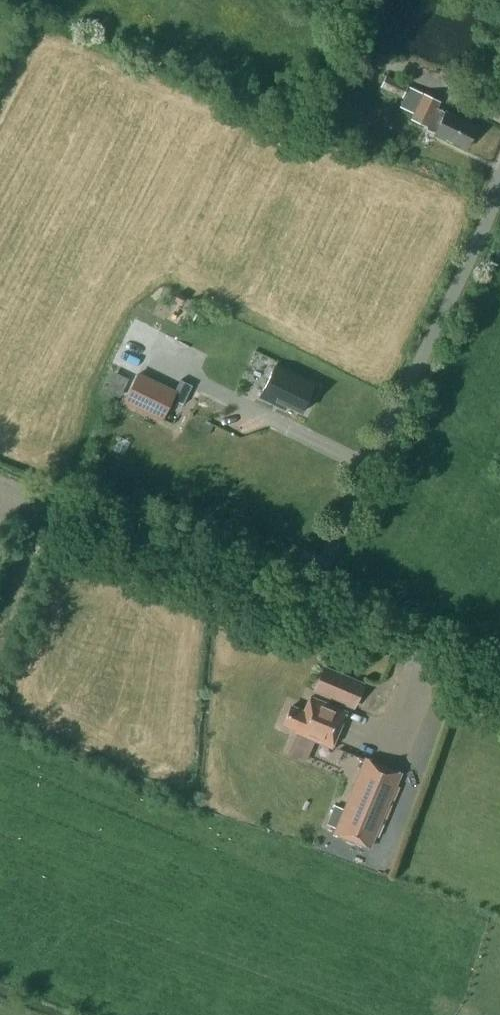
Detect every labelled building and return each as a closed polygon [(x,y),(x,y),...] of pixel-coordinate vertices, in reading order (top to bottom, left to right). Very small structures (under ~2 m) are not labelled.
[(403,96),(407,85),(386,76),(382,86),(403,96)] [(412,119),(427,126),(436,107),(439,101),(411,87),(401,107),(414,113),(412,119)] [(445,111),(436,107),(427,126),(437,131),(436,133),(466,148),(476,125),(445,111)] [(310,402),(318,386),(274,365),(259,395),(285,408),(287,404),(302,412),(307,401),(310,402)] [(183,404),(192,385),(180,380),(175,391),(139,373),(125,401),(162,419),(172,399),(183,404)] [(364,683),(325,667),(316,690),(354,706),(364,683)] [(305,711),(292,705),(284,724),(297,729),(296,731),(332,746),(347,711),(311,696),(305,711)] [(335,832),(370,847),(401,773),(366,758),(345,810),(334,805),(326,823),(337,828),(335,832)]
